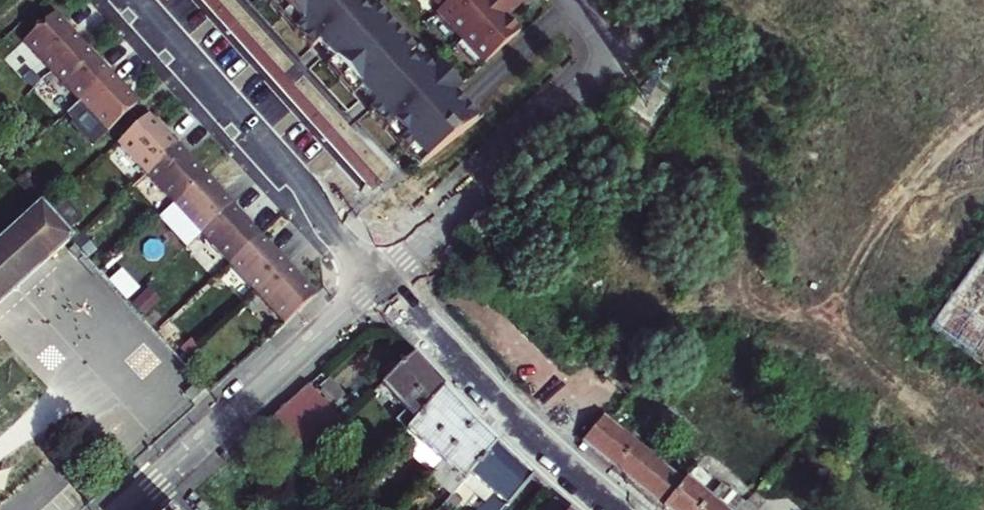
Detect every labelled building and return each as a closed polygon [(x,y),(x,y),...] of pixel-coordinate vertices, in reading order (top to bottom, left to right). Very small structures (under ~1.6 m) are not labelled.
[(269,6),(274,1),(296,25),(291,30),(308,48),(313,43),(318,50),(328,60),(355,90),(362,97),(370,107),(365,112),(380,128),(385,123),(397,136),(392,141),(400,150),(406,145),(419,160),(469,119),(466,116),(445,92),(452,86),(432,63),(424,70),(407,51),(368,8),(361,0),(263,0),(269,6)] [(469,51),(506,17),(501,11),(494,4),(498,0),(422,0),(469,51)] [(274,1),(269,6),(291,30),(296,25),(274,1)] [(65,9),(60,13),(71,25),(75,21),(71,15),(65,9)] [(71,25),(60,13),(30,40),(57,71),(87,44),(92,39),(75,21),(71,25)] [(87,44),(97,56),(102,51),(97,46),(92,39),(87,44)] [(97,56),(87,44),(57,71),(84,101),(118,70),(102,51),(97,56)] [(414,44),(407,51),(424,70),(432,63),(414,44)] [(355,90),(328,60),(323,65),(350,95),(355,90)] [(118,70),(84,101),(110,131),(140,105),(130,93),(135,88),(118,70)] [(140,105),(146,101),(140,94),(135,88),(130,93),(140,105)] [(84,101),(73,110),(100,141),(110,131),(84,101)] [(161,118),(155,112),(151,116),(161,128),(166,124),(161,118)] [(161,128),(151,116),(120,142),(148,174),(184,144),(166,124),(161,128)] [(385,123),(380,128),(392,141),(397,136),(385,123)] [(176,205),(206,180),(196,168),(201,164),(184,144),(148,174),(176,205)] [(406,145),(400,150),(413,164),(419,160),(406,145)] [(205,169),(201,164),(196,168),(206,180),(211,175),(205,169)] [(216,182),(211,175),(206,180),(216,191),(221,188),(216,182)] [(221,188),(216,191),(206,180),(176,205),(202,235),(237,205),(221,188)] [(65,231),(80,217),(60,194),(44,209),(65,231)] [(0,240),(0,303),(71,238),(65,231),(44,209),(40,204),(0,240)] [(202,235),(176,205),(161,218),(188,248),(202,235)] [(248,228),(253,224),(237,205),(202,235),(229,266),(259,240),(248,228)] [(259,240),(264,236),(258,229),(253,224),(248,228),(259,240)] [(269,242),(264,236),(259,240),(269,252),(274,248),(269,242)] [(274,248),(269,252),(259,240),(229,266),(257,297),(291,268),(274,248)] [(120,266),(108,276),(122,291),(134,281),(120,266)] [(307,285),(291,268),(257,297),(283,326),(312,301),(302,290),(307,285)] [(937,344),(983,377),(983,276),(937,344)] [(312,291),(307,285),(302,290),(312,301),(317,297),(312,291)] [(402,426),(437,384),(423,368),(410,354),(379,382),(402,407),(390,417),(400,428),(402,426)] [(332,379),(317,393),(329,407),(345,393),(332,379)] [(265,422),(297,457),(340,418),(329,407),(317,393),(312,387),(308,383),(265,422)] [(453,400),(437,384),(402,426),(416,437),(439,457),(471,419),(453,400)] [(603,417),(581,443),(664,509),(684,483),(603,417)] [(462,481),(496,444),(482,430),(471,419),(439,457),(424,475),(448,497),(453,491),(462,481)] [(405,450),(416,437),(402,426),(400,428),(391,439),(405,450)] [(496,444),(462,481),(484,501),(476,509),(503,509),(531,477),(513,460),(496,444)] [(712,501),(687,481),(684,483),(664,509),(704,509),(712,501)] [(448,497),(441,505),(447,509),(454,509),(463,499),(453,491),(448,497)] [(554,498),(543,509),(568,509),(554,498)] [(712,501),(704,509),(723,509),(712,501)]
